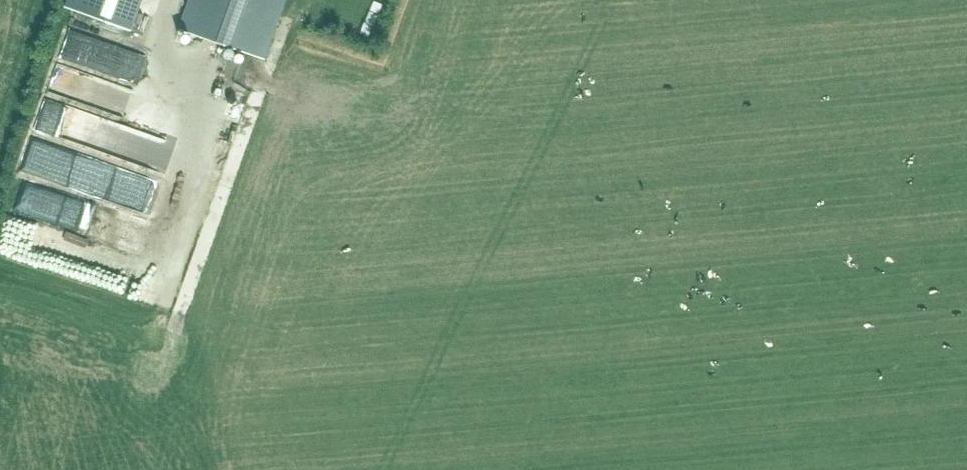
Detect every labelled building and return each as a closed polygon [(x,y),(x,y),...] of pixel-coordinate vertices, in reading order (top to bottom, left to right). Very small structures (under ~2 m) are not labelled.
[(64,7),(129,30),(139,0),(67,0),(64,7)] [(191,23),(229,24),(230,0),(192,0),(191,23)] [(66,53),(57,83),(132,106),(142,75),(144,76),(153,48),(78,24),(68,54),(66,53)] [(41,137),(34,162),(161,200),(177,146),(87,119),(91,107),(49,94),(40,125),(95,141),(92,152),(41,137)] [(44,207),(52,188),(31,179),(23,198),(44,207)] [(62,189),(55,186),(46,208),(83,222),(93,196),(79,191),(76,199),(61,193),(62,189)] [(127,202),(110,203),(111,228),(126,228),(126,225),(139,225),(138,209),(127,209),(127,202)] [(13,212),(3,240),(43,255),(49,238),(58,241),(62,230),(13,212)]
